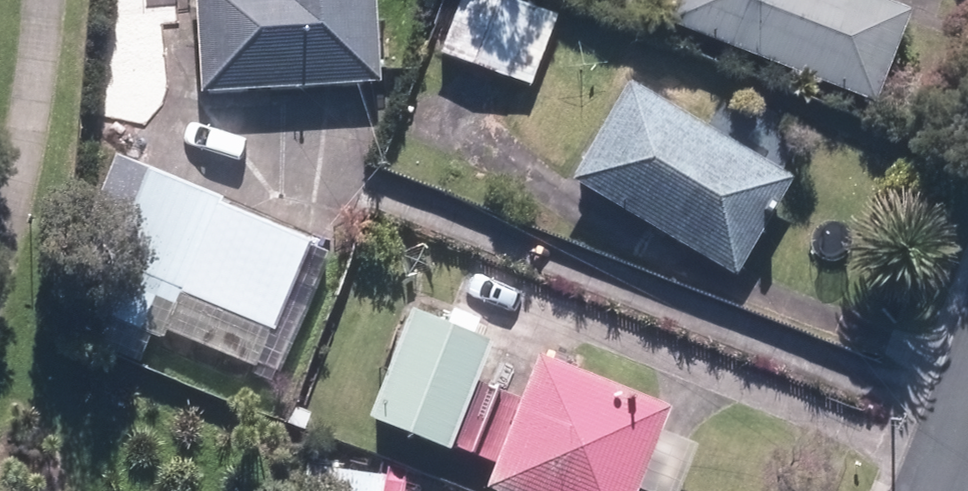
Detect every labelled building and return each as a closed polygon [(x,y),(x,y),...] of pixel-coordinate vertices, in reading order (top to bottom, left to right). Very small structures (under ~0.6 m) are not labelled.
[(377,82),(377,74),(398,73),(394,11),(373,12),(372,0),(191,0),(196,93),(377,82)] [(508,0),(457,0),(437,54),(529,87),(554,17),(508,0)] [(871,105),(908,15),(870,0),(676,0),(667,22),(871,105)] [(790,180),(625,83),(567,182),(732,279),(790,180)] [(152,350),(243,388),(304,244),(217,208),(221,199),(115,155),(76,249),(103,260),(83,309),(90,312),(82,329),(131,350),(138,332),(156,340),(152,350)] [(487,340),(405,309),(362,422),(444,453),(446,449),(472,381),(487,340)] [(665,407),(531,356),(516,398),(490,465),(481,489),(486,490),(633,490),(665,407)] [(490,465),(516,398),(472,381),(446,449),(490,465)]
